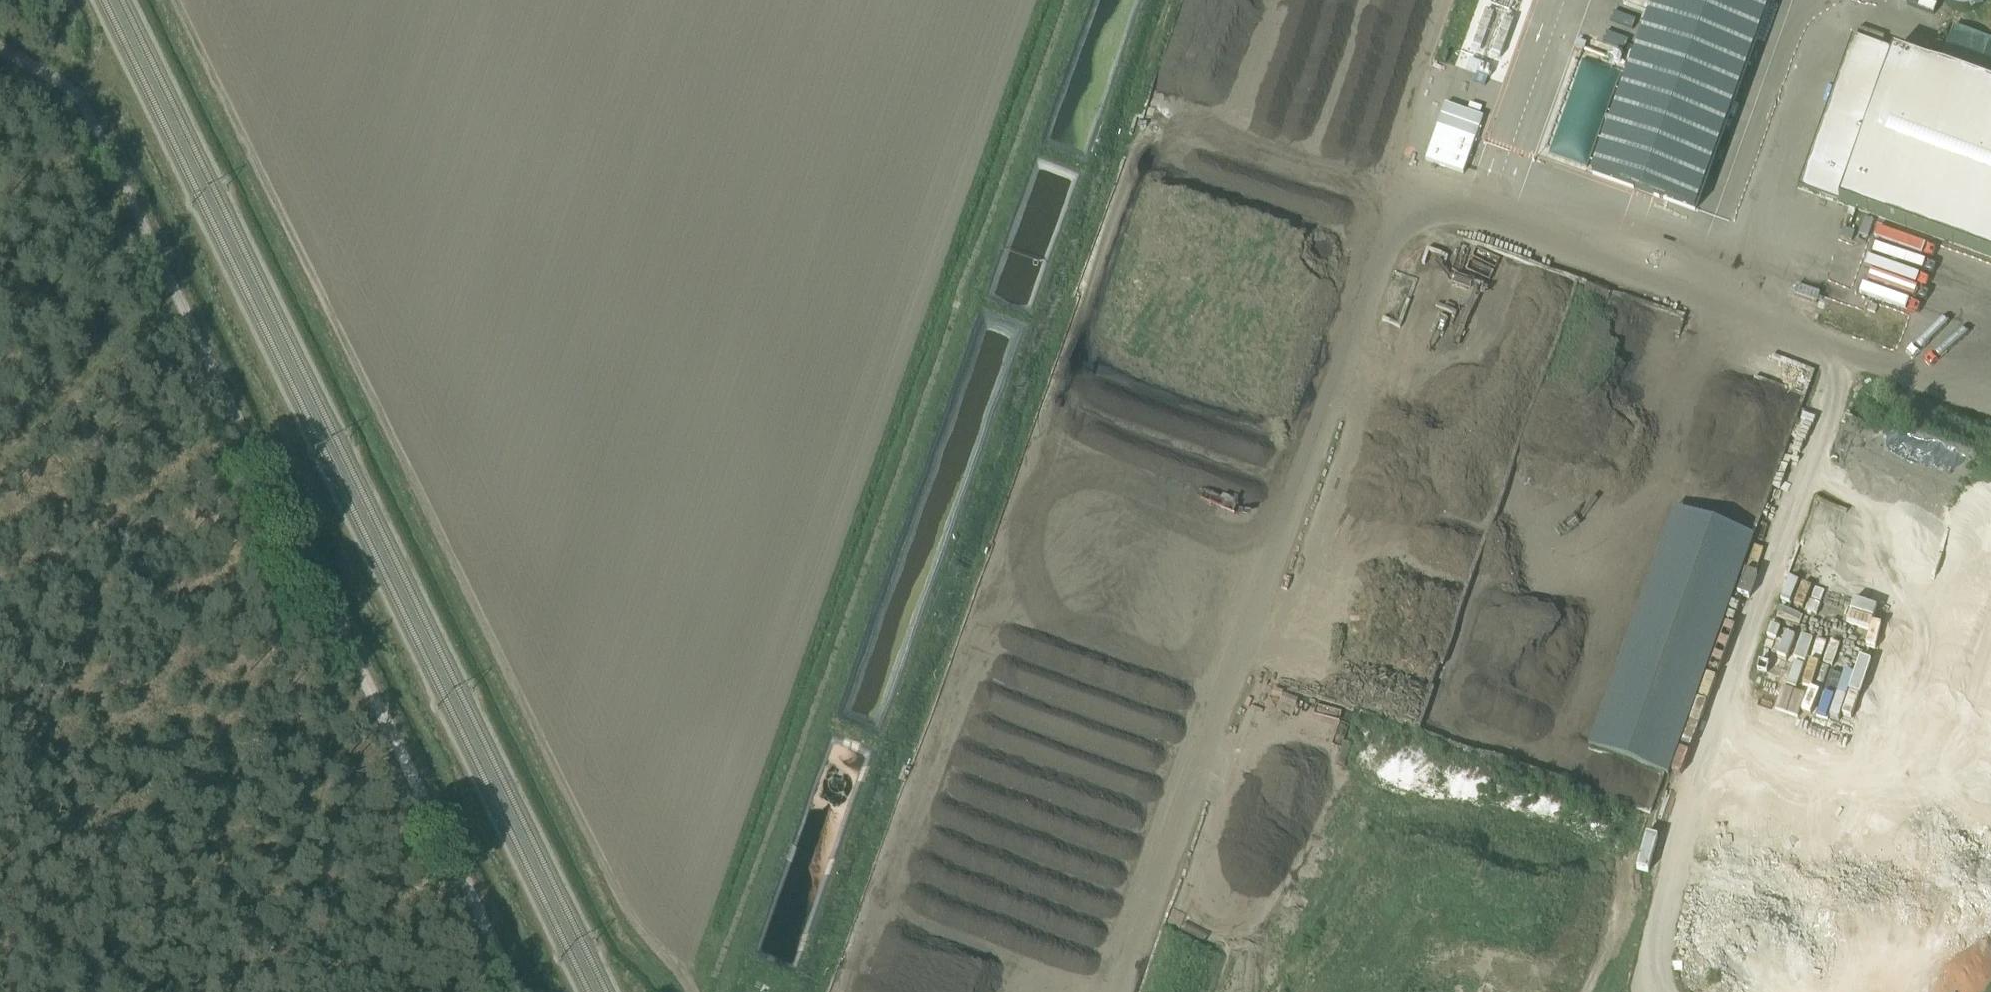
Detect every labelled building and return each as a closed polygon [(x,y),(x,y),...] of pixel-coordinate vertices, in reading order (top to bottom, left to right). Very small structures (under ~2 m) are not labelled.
[(1592,174),(1695,211),(1771,0),(1654,0),(1592,174)] [(1798,188),(1990,258),(1990,41),(1953,27),(1939,68),(1852,36),(1798,188)] [(1445,104),(1429,149),(1467,162),(1483,117),(1445,104)] [(1670,774),(1756,537),(1673,508),(1587,744),(1670,774)] [(1620,828),(1618,838),(1634,841),(1636,830),(1620,828)]
